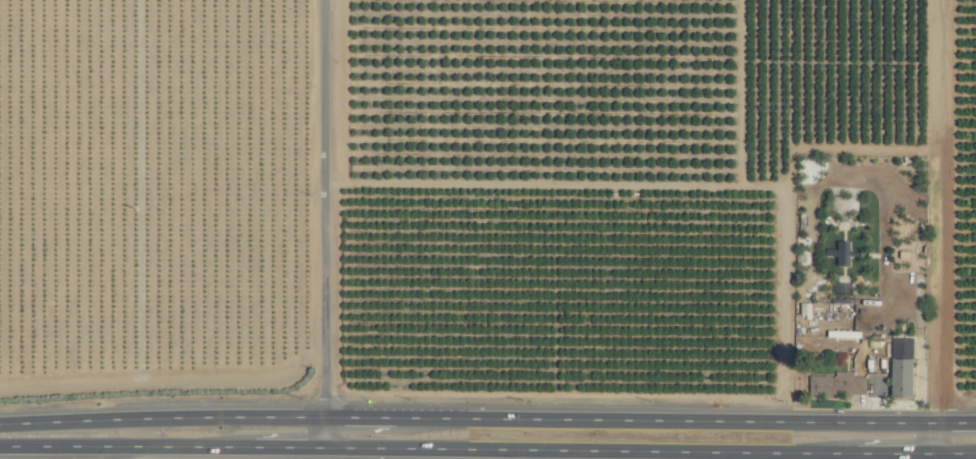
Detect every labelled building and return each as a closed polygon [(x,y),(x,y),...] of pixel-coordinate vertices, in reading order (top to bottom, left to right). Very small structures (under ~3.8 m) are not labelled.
[(888,396),(909,397),(910,359),(889,358),(888,396)] [(863,396),(863,376),(852,376),(852,371),(835,372),(835,376),(806,376),(806,397),(863,396)]
